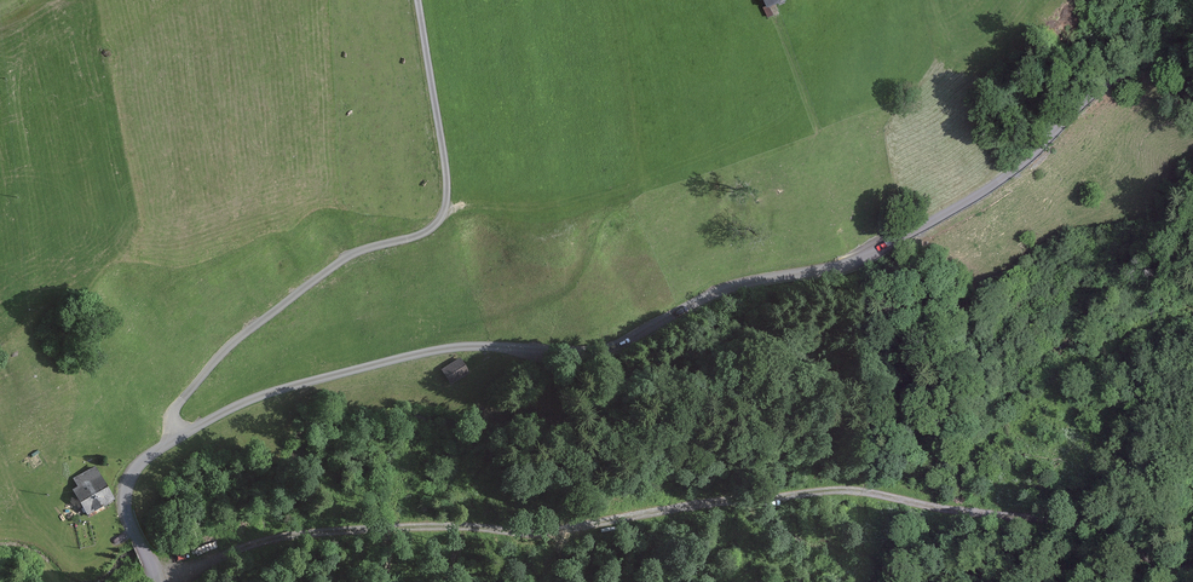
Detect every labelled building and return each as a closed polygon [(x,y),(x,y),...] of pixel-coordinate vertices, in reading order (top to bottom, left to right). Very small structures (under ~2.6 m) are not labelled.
[(769,8),(792,0),(766,0),(769,8)] [(99,469),(72,483),(89,517),(116,504),(99,469)]
